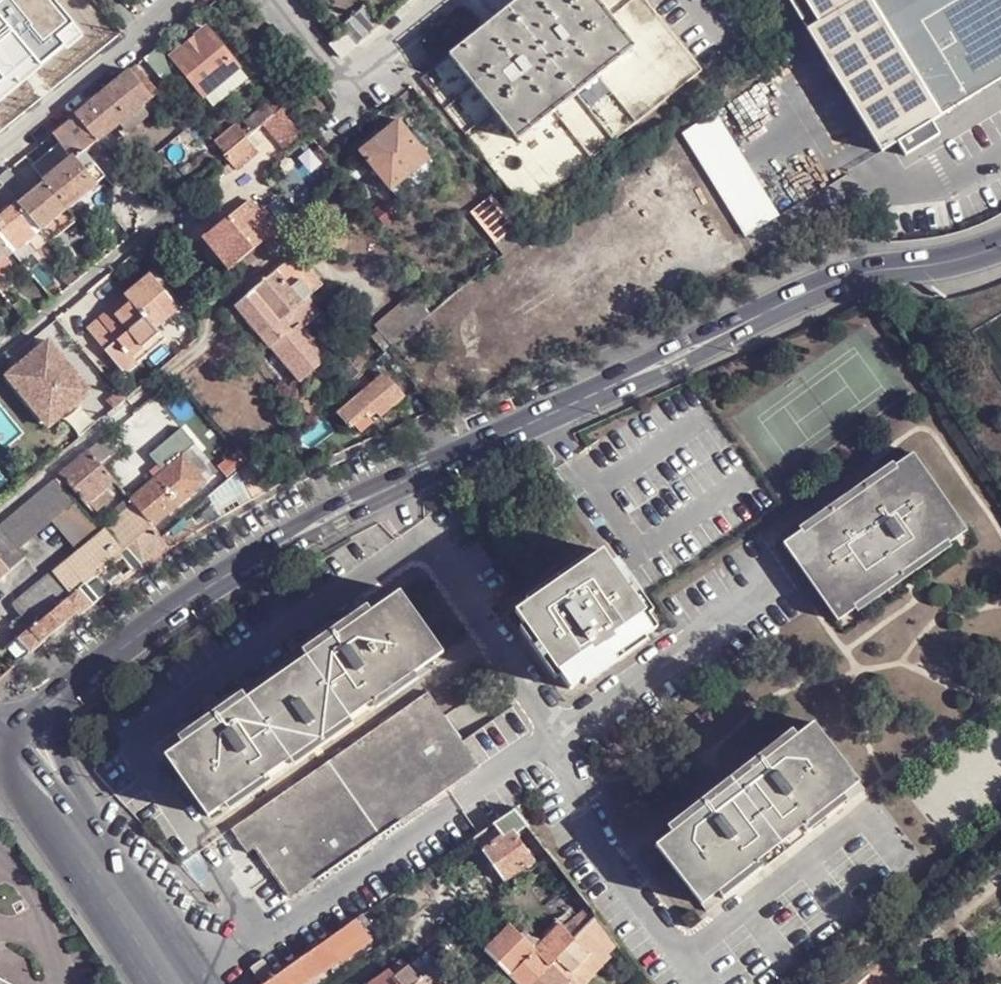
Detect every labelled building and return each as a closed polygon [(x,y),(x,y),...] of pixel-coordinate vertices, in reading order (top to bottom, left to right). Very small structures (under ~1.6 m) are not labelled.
[(25,15),(17,5),(12,0),(0,0),(0,35),(25,15)] [(650,0),(600,0),(605,5),(617,20),(632,38),(635,42),(622,53),(598,73),(578,90),(557,107),(533,127),(519,138),(516,134),(502,116),(489,100),(475,83),(468,75),(454,57),(451,52),(421,77),(529,209),(703,65),(650,0)] [(508,5),(511,9),(523,0),(514,0),(508,5)] [(574,86),(595,69),(598,73),(622,53),(619,50),(632,38),(617,20),(612,24),(600,9),(605,5),(600,0),(523,0),(511,9),(574,86)] [(883,150),(899,140),(907,154),(941,134),(933,120),(959,104),(980,92),(1000,79),(1000,0),(792,0),(883,150)] [(487,22),(491,27),(511,9),(508,5),(487,22)] [(605,5),(600,9),(612,24),(617,20),(605,5)] [(365,7),(342,26),(358,43),(380,24),(365,7)] [(574,86),(511,9),(491,27),(487,22),(464,42),(467,46),(454,57),(468,75),(472,71),(480,79),(475,83),(489,100),(494,97),(507,112),(502,116),(516,134),(530,123),(533,127),(557,107),(554,103),(574,86)] [(172,56),(204,95),(240,67),(208,28),(172,56)] [(346,33),(332,44),(343,57),(357,45),(346,33)] [(619,50),(622,53),(635,42),(632,38),(619,50)] [(451,52),(454,57),(467,46),(464,42),(451,52)] [(182,75),(158,46),(144,57),(146,59),(169,87),(182,75)] [(130,69),(153,96),(160,92),(142,70),(141,71),(136,64),(130,69)] [(112,131),(153,96),(130,69),(89,103),(112,131)] [(574,86),(578,90),(598,73),(595,69),(574,86)] [(468,75),(475,83),(480,79),(472,71),(468,75)] [(554,103),(557,107),(578,90),(574,86),(554,103)] [(278,94),(217,145),(226,155),(247,136),(262,123),(286,104),(278,94)] [(489,100),(502,116),(507,112),(494,97),(489,100)] [(89,103),(76,113),(98,140),(99,141),(102,139),(112,131),(89,103)] [(262,123),(287,151),(310,133),(286,104),(262,123)] [(76,113),(53,132),(61,142),(74,157),(75,158),(83,151),(88,147),(98,140),(76,113)] [(723,115),(686,132),(740,241),(776,223),(723,115)] [(400,118),(360,150),(391,189),(431,158),(400,118)] [(516,134),(519,138),(533,127),(530,123),(516,134)] [(247,136),(226,155),(232,162),(230,163),(238,172),(261,153),(247,136)] [(88,147),(96,156),(108,146),(102,139),(99,141),(98,140),(88,147)] [(74,157),(61,142),(47,155),(38,145),(26,154),(35,165),(41,174),(46,180),(59,170),(64,166),(74,157)] [(68,208),(104,178),(83,151),(75,158),(74,157),(64,166),(59,170),(46,180),(68,208)] [(188,164),(180,171),(190,182),(197,176),(188,164)] [(0,176),(0,180),(4,185),(14,197),(19,203),(30,194),(27,192),(9,169),(0,176)] [(41,230),(67,209),(68,208),(46,180),(33,192),(30,194),(19,203),(41,230)] [(0,188),(0,199),(5,205),(8,203),(14,197),(4,185),(0,188)] [(494,196),(471,215),(495,243),(517,224),(494,196)] [(19,203),(14,197),(8,203),(12,209),(19,203)] [(236,226),(256,210),(248,200),(229,217),(236,226)] [(391,201),(377,213),(386,224),(400,212),(391,201)] [(19,203),(12,209),(3,216),(0,218),(0,237),(13,253),(30,239),(41,230),(19,203)] [(274,231),(281,225),(266,207),(259,213),(274,231)] [(49,241),(76,219),(67,209),(41,230),(48,239),(49,241)] [(205,237),(232,268),(255,249),(274,231),(259,213),(256,210),(236,226),(229,217),(205,237)] [(517,224),(495,243),(506,255),(532,234),(521,221),(517,224)] [(41,230),(30,239),(37,248),(48,239),(41,230)] [(13,253),(0,237),(0,264),(13,253)] [(30,239),(13,253),(21,262),(37,248),(30,239)] [(297,253),(275,271),(301,303),(309,296),(323,284),(297,253)] [(301,303),(275,271),(272,275),(253,291),(238,304),(236,305),(241,310),(272,347),(291,331),(282,319),(301,303)] [(268,271),(250,286),(250,288),(253,291),(272,275),(268,271)] [(98,318),(86,329),(105,352),(118,368),(131,357),(158,335),(155,331),(167,321),(178,311),(163,293),(149,275),(123,297),(127,302),(102,323),(98,318)] [(416,291),(376,325),(393,345),(396,344),(431,314),(416,291)] [(319,308),(309,296),(301,303),(282,319),(291,331),(292,331),(300,324),(319,308)] [(127,302),(123,297),(98,318),(102,323),(127,302)] [(12,305),(27,323),(33,318),(18,300),(12,305)] [(236,302),(222,313),(228,320),(241,310),(236,305),(238,304),(236,302)] [(450,328),(435,310),(431,314),(396,344),(410,361),(450,328)] [(301,381),(329,358),(300,324),(292,331),(291,331),(272,347),(301,381)] [(50,340),(16,370),(60,420),(93,390),(50,340)] [(131,357),(118,368),(123,373),(136,363),(131,357)] [(362,361),(354,367),(360,374),(368,368),(362,361)] [(348,384),(360,374),(354,367),(350,362),(339,372),(338,372),(348,384)] [(16,370),(8,377),(52,427),(60,420),(16,370)] [(387,376),(340,418),(352,431),(367,418),(372,423),(379,416),(383,421),(408,399),(387,376)] [(299,400),(302,406),(305,408),(313,415),(323,406),(311,391),(299,400)] [(107,434),(88,450),(100,463),(119,448),(107,434)] [(60,474),(86,503),(91,500),(114,480),(100,463),(88,450),(60,474)] [(183,454),(130,499),(135,503),(144,514),(191,474),(197,470),(183,454)] [(914,454),(895,468),(896,470),(871,487),(867,482),(861,487),(864,493),(833,514),(830,509),(824,512),(827,518),(802,534),(801,533),(782,545),(837,623),(855,611),(853,608),(898,576),(906,571),(948,542),(950,544),(968,533),(914,454)] [(236,473),(249,496),(263,493),(249,461),(236,473)] [(191,474),(144,514),(153,524),(154,525),(159,531),(211,486),(197,470),(191,474)] [(62,510),(72,502),(54,479),(44,487),(62,510)] [(126,483),(121,487),(125,492),(130,488),(126,483)] [(0,524),(0,560),(8,569),(24,554),(18,547),(49,520),(62,510),(44,487),(0,524)] [(94,523),(75,500),(73,502),(72,502),(62,510),(49,520),(76,551),(98,532),(106,526),(99,518),(94,523)] [(144,531),(126,510),(106,526),(98,532),(76,551),(74,554),(12,607),(20,617),(11,624),(20,634),(34,624),(65,599),(75,589),(80,585),(86,581),(92,576),(127,544),(144,531)] [(144,531),(127,544),(137,557),(162,536),(154,525),(153,524),(144,531)] [(948,542),(906,571),(910,577),(951,547),(950,544),(948,542)] [(513,614),(523,629),(518,632),(553,682),(559,678),(568,692),(582,682),(584,685),(645,642),(643,638),(655,630),(646,616),(651,613),(615,562),(610,566),(600,553),(588,562),(584,557),(523,600),(527,605),(513,614)] [(898,576),(853,608),(855,611),(857,613),(902,582),(898,576)] [(86,581),(80,585),(95,602),(100,596),(86,581)] [(20,634),(20,636),(32,650),(45,639),(77,612),(79,609),(83,613),(95,602),(80,585),(75,589),(65,599),(34,624),(20,634)] [(401,592),(363,619),(360,616),(345,627),(335,634),(334,633),(323,641),(326,645),(307,657),(305,654),(245,697),(247,699),(228,712),(227,709),(215,717),(217,720),(184,743),(185,745),(168,757),(186,784),(209,817),(228,804),(230,808),(315,749),(317,751),(327,743),(325,741),(407,685),(405,681),(444,655),(401,592)] [(19,637),(9,645),(19,656),(29,647),(20,636),(19,637)] [(481,766),(431,689),(232,830),(248,854),(257,847),(292,899),(481,766)] [(868,797),(811,724),(764,760),(760,755),(752,761),(756,767),(708,804),(704,798),(697,803),(702,809),(655,844),(713,920),(868,797)] [(704,798),(708,804),(756,767),(752,761),(704,798)] [(504,880),(535,860),(519,836),(530,828),(515,810),(497,822),(474,838),(504,880)] [(546,860),(550,865),(555,862),(551,856),(546,860)] [(576,983),(606,951),(610,955),(619,944),(595,913),(573,936),(549,962),(548,963),(528,983),(577,983),(576,983)] [(364,916),(357,920),(360,925),(367,920),(364,916)] [(503,932),(510,924),(502,916),(493,921),(503,932)] [(573,936),(563,927),(557,919),(537,939),(532,940),(529,935),(525,938),(548,963),(549,962),(573,936)] [(320,975),(341,961),(342,962),(372,941),(360,925),(357,920),(280,974),(266,983),(307,983),(320,975)] [(475,938),(484,948),(503,932),(493,921),(492,920),(476,936),(475,938)] [(548,963),(525,938),(520,933),(510,924),(503,932),(484,948),(483,950),(519,983),(528,983),(548,963)] [(523,930),(520,933),(525,938),(529,935),(523,930)] [(431,971),(442,964),(429,950),(418,958),(431,971)] [(577,983),(586,983),(613,957),(610,955),(606,951),(576,983),(577,983)] [(420,979),(431,971),(418,958),(408,965),(420,979)] [(431,971),(420,979),(408,965),(406,966),(401,959),(389,969),(401,983),(443,983),(431,971)] [(369,983),(370,983),(401,983),(389,969),(369,983)]
